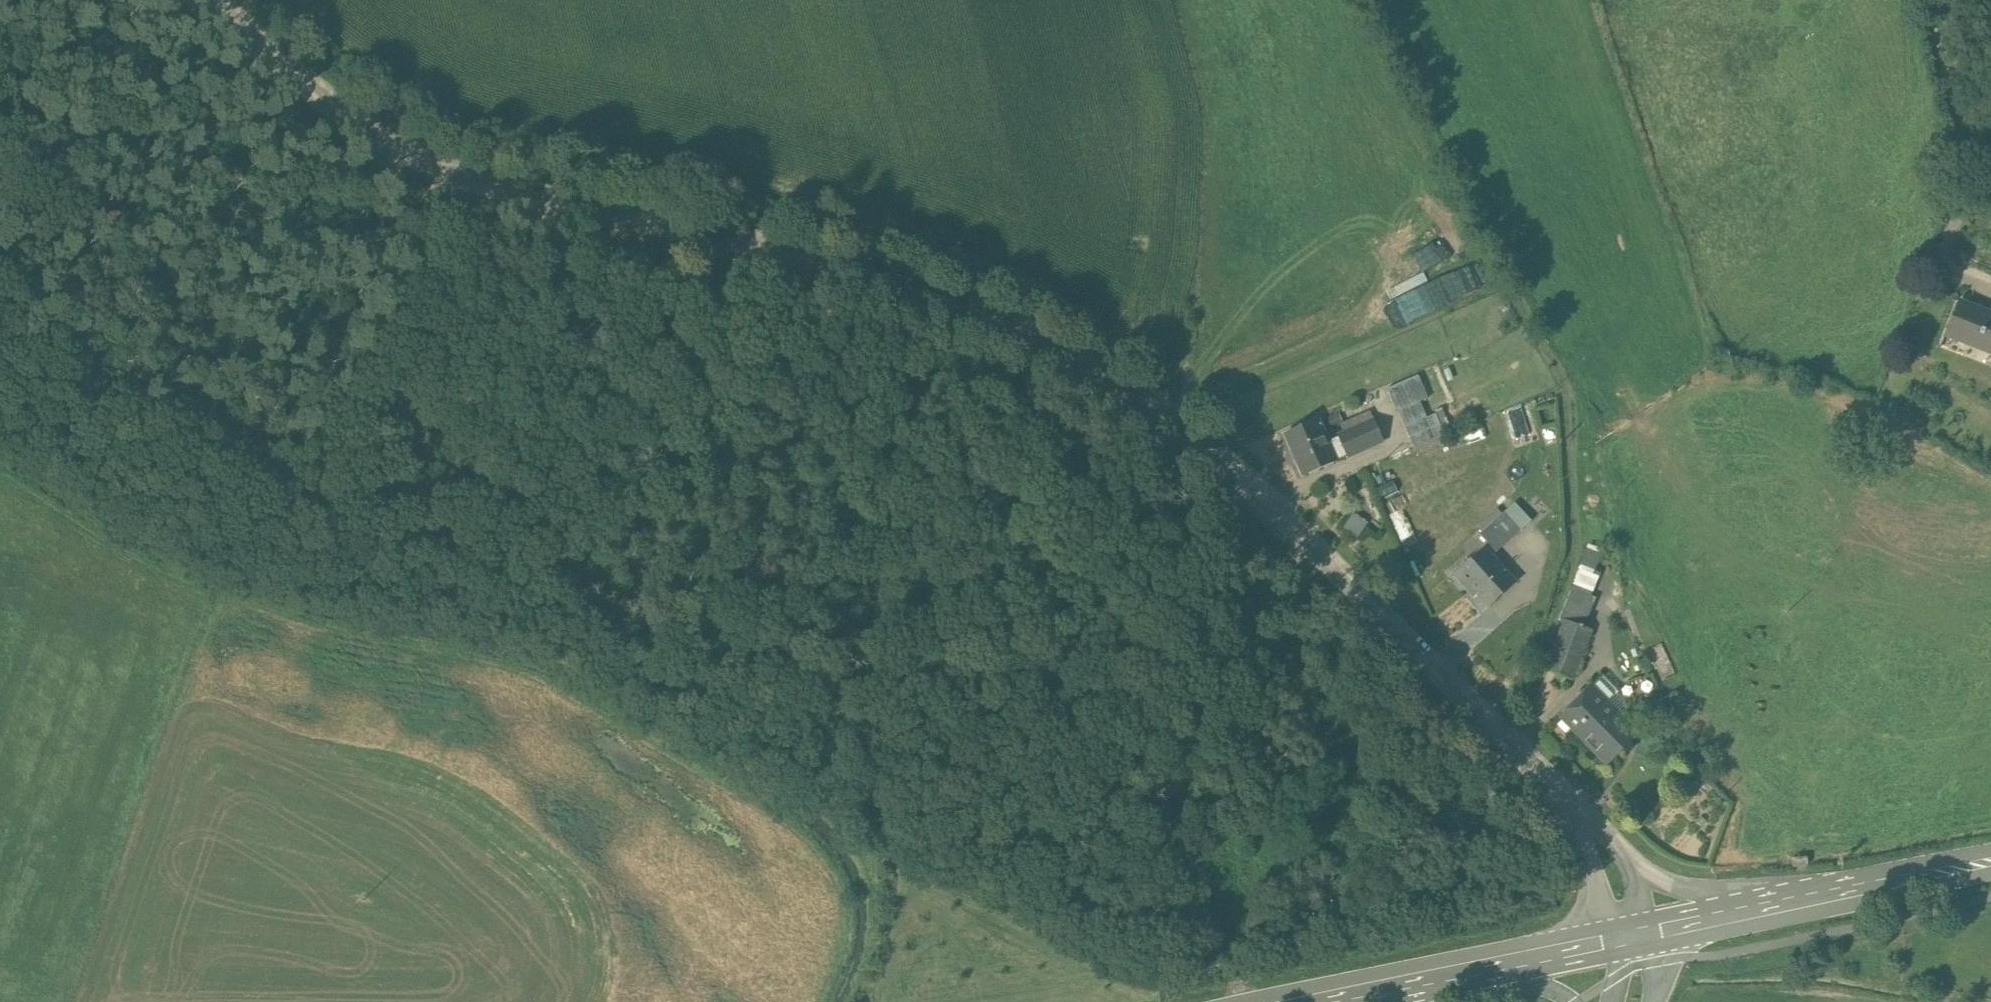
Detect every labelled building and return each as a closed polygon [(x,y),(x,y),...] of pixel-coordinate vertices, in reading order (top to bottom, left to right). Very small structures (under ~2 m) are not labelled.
[(1404,253),(1416,277),(1458,257),(1447,233),(1404,253)] [(1485,265),(1468,271),(1477,295),(1494,289),(1485,265)] [(1958,301),(1943,336),(1990,356),(1990,315),(1958,301)] [(1438,439),(1422,400),(1429,397),(1420,375),(1413,378),(1412,378),(1390,387),(1415,449),(1438,439)] [(1323,417),(1286,433),(1305,478),(1342,463),(1323,417)] [(1376,418),(1338,434),(1349,458),(1386,443),(1376,418)] [(1511,512),(1482,533),(1495,551),(1524,530),(1511,512)] [(1368,522),(1354,513),(1341,532),(1354,541),(1368,522)] [(1488,545),(1457,573),(1490,609),(1520,581),(1488,545)] [(1602,571),(1584,565),(1565,620),(1584,626),(1602,571)] [(1565,620),(1546,670),(1579,682),(1597,632),(1565,620)] [(1583,697),(1561,717),(1609,769),(1635,745),(1614,723),(1623,714),(1594,686),(1583,697)]
